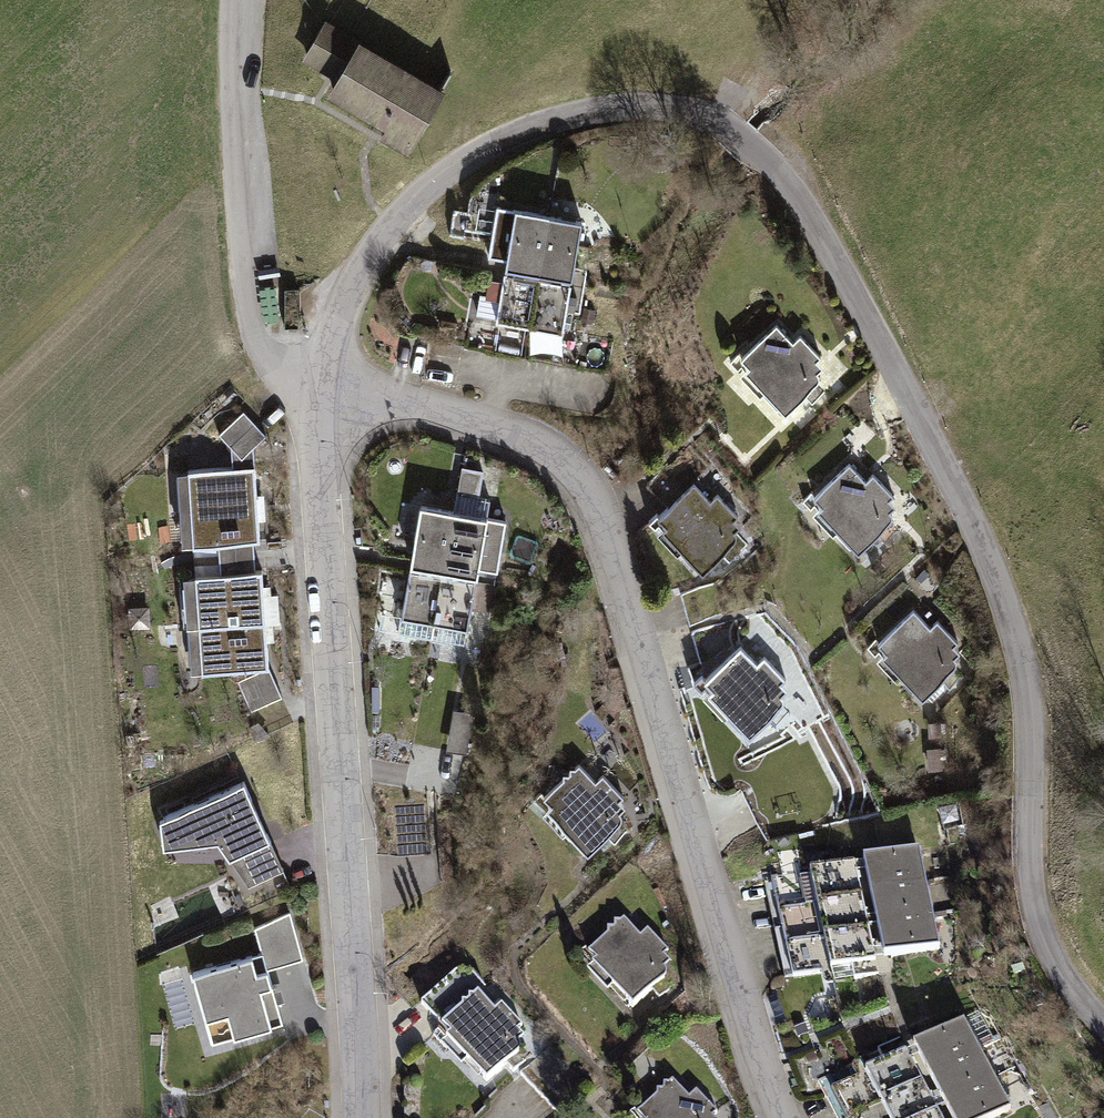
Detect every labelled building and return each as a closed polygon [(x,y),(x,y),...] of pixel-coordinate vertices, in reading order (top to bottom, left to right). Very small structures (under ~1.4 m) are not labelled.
[(342,77),(334,91),(388,123),(383,132),(405,146),(438,91),(326,25),(307,57),(342,77)] [(551,198),(543,197),(541,205),(550,206),(551,198)] [(549,215),(497,206),(489,255),(508,258),(506,265),(539,271),(549,215)] [(549,215),(539,271),(572,277),(582,221),(549,215)] [(538,280),(491,272),(487,296),(481,295),(478,314),(497,317),(497,319),(530,325),(538,280)] [(584,288),(538,280),(530,325),(562,330),(566,309),(580,312),(584,288)] [(739,353),(731,360),(738,369),(746,362),(769,387),(766,391),(786,413),(805,395),(812,403),(825,391),(817,383),(819,381),(820,377),(818,373),(811,366),(821,357),(800,335),(793,342),(777,325),(742,357),(739,353)] [(188,469),(191,513),(258,509),(253,446),(266,435),(243,411),(219,433),(231,445),(233,466),(188,469)] [(657,513),(649,521),(655,527),(662,521),(687,546),(682,550),(703,572),(722,554),(730,562),(742,550),(735,542),(737,539),(737,536),(736,532),(729,525),(738,516),(718,494),(710,501),(672,460),(647,483),(669,506),(660,515),(657,513)] [(811,491),(803,499),(811,507),(818,500),(842,525),(838,529),(859,551),(878,533),(885,541),(898,530),(891,521),(892,520),(893,516),(892,513),(884,505),(894,495),(873,473),(866,480),(850,463),(815,496),(811,491)] [(454,511),(444,567),(477,573),(479,564),(498,567),(506,520),(487,517),(490,499),(473,496),(477,473),(461,470),(454,511)] [(421,505),(411,561),(444,567),(454,511),(421,505)] [(191,513),(193,543),(218,542),(219,557),(254,555),(253,539),(260,539),(258,509),(191,513)] [(218,542),(193,543),(199,624),(265,619),(264,607),(278,606),(277,593),(264,594),(262,569),(255,570),(254,555),(219,557),(218,542)] [(442,576),(410,570),(399,631),(431,637),(435,621),(442,576)] [(495,585),(442,576),(435,621),(467,626),(471,606),(490,609),(495,585)] [(265,619),(199,624),(202,671),(245,668),(246,676),(237,679),(251,710),(282,696),(269,666),(266,623),(279,622),(278,606),(264,607),(265,619)] [(875,638),(867,645),(875,653),(883,647),(907,672),(903,676),(923,698),(942,680),(950,688),(962,676),(955,668),(956,666),(957,662),(956,659),(949,651),(958,642),(938,620),(931,627),(914,609),(879,642),(875,638)] [(733,652),(725,622),(692,631),(700,662),(733,652)] [(703,675),(694,682),(702,690),(709,684),(732,709),(728,712),(750,736),(769,718),(776,726),(790,713),(783,705),(784,702),(785,699),(784,696),(777,688),(786,679),(764,656),(758,663),(741,645),(706,678),(703,675)] [(467,750),(471,725),(456,723),(452,747),(467,750)] [(942,768),(940,748),(929,749),(930,769),(942,768)] [(563,779),(544,797),(572,826),(568,831),(588,852),(607,834),(615,842),(627,831),(620,823),(622,820),(622,817),(622,814),(614,806),(624,796),(603,774),(595,781),(579,764),(576,767),(570,767),(570,773),(569,773),(563,773),(563,779)] [(244,781),(160,818),(163,846),(217,839),(248,884),(283,869),(244,781)] [(943,821),(960,819),(957,802),(940,805),(943,821)] [(864,861),(871,893),(926,882),(919,849),(864,861)] [(855,863),(810,873),(817,905),(862,896),(855,863)] [(810,873),(772,881),(783,929),(821,921),(817,905),(810,873)] [(871,893),(877,926),(933,914),(926,882),(871,893)] [(862,896),(817,905),(821,921),(824,937),(869,928),(862,896)] [(262,952),(193,972),(206,1017),(227,1012),(234,1035),(283,1020),(267,968),(303,957),(289,912),(254,927),(262,952)] [(877,926),(884,958),(940,946),(933,914),(877,926)] [(608,934),(589,952),(617,981),(613,985),(633,1007),(652,989),(660,997),(672,986),(665,978),(666,976),(667,972),(666,968),(659,960),(668,952),(648,929),(640,936),(624,919),(621,922),(615,922),(615,927),(614,928),(608,928),(608,934)] [(821,921),(783,929),(793,978),(831,970),(824,937),(821,921)] [(869,928),(824,937),(831,970),(837,999),(858,995),(855,979),(879,974),(869,928)] [(454,971),(421,1003),(470,1055),(466,1060),(487,1081),(506,1064),(513,1071),(526,1060),(519,1052),(519,1051),(521,1046),(520,1042),(512,1034),(522,1025),(502,1003),(494,1010),(478,992),(485,986),(471,970),(466,969),(462,968),(458,969),(454,971)] [(914,1047),(930,1076),(980,1049),(964,1020),(914,1047)] [(922,1080),(900,1039),(878,1050),(885,1062),(866,1072),(882,1102),(922,1080)] [(576,1064),(554,1041),(520,1073),(542,1096),(576,1064)] [(930,1076),(945,1106),(996,1078),(980,1049),(930,1076)] [(542,1096),(563,1117),(566,1117),(598,1087),(576,1064),(542,1096)] [(882,1102),(866,1072),(831,1091),(846,1117),(886,1117),(889,1116),(882,1102)] [(952,1117),(992,1117),(1012,1108),(996,1078),(945,1106),(952,1117)] [(638,1113),(643,1117),(711,1117),(717,1112),(696,1090),(689,1097),(673,1080),(670,1083),(664,1083),(664,1088),(663,1089),(657,1089),(657,1094),(638,1113)] [(922,1080),(882,1102),(889,1116),(890,1117),(921,1117),(937,1109),(922,1080)] [(1050,1104),(1042,1108),(1048,1117),(1056,1117),(1057,1117),(1050,1104)] [(937,1109),(921,1117),(942,1117),(937,1109)]
